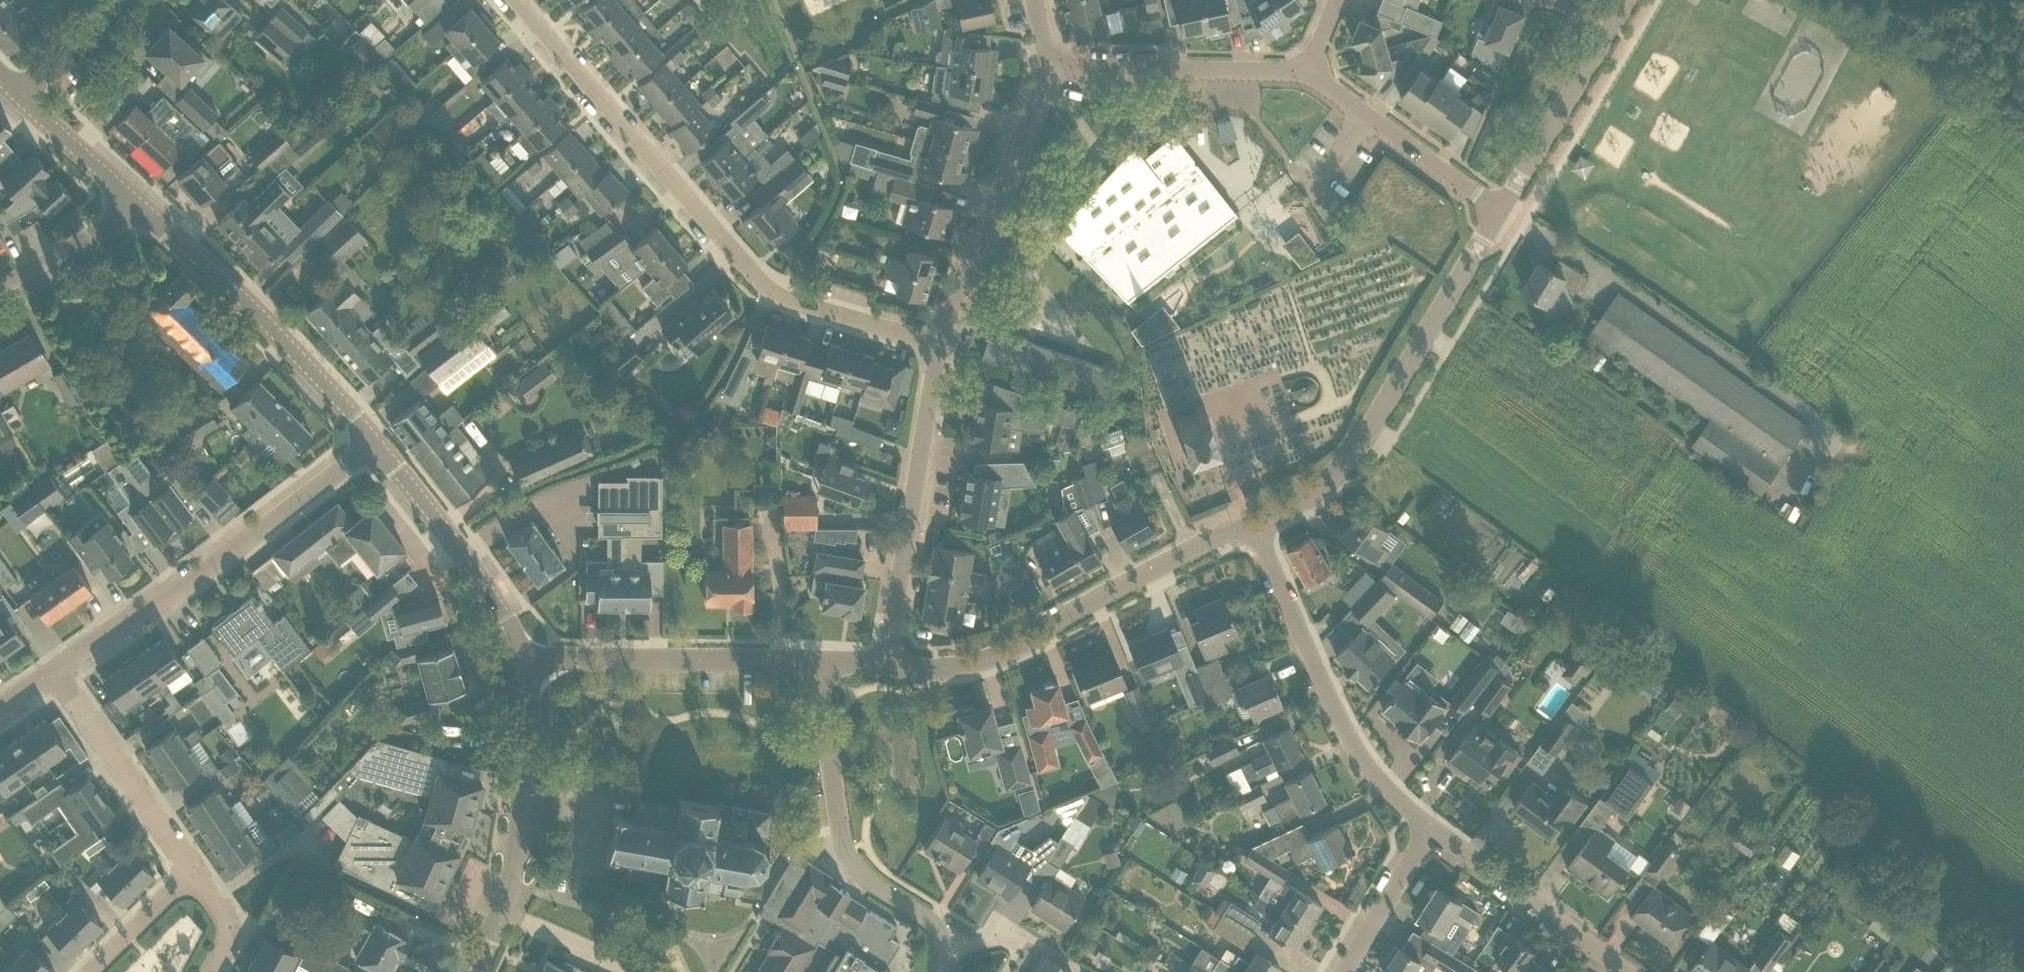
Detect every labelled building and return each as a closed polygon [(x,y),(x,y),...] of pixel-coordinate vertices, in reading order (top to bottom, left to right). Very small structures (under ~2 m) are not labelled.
[(0,24),(0,47),(6,54),(33,29),(27,22),(43,7),(37,0),(32,0),(26,6),(25,5),(19,10),(17,8),(0,24)] [(17,8),(14,5),(17,2),(16,0),(10,0),(0,0),(0,24),(17,8)] [(221,38),(242,14),(226,0),(191,0),(185,7),(221,38)] [(416,12),(430,0),(405,0),(416,12)] [(568,1),(563,5),(567,10),(578,0),(567,0),(568,1)] [(587,31),(619,4),(616,0),(590,0),(579,10),(590,22),(584,27),(587,31)] [(607,43),(644,12),(633,0),(623,0),(619,4),(587,31),(591,36),(597,31),(607,43)] [(914,32),(940,26),(934,0),(930,0),(908,10),(914,32)] [(945,7),(956,5),(960,25),(994,18),(990,0),(944,0),(945,7)] [(1071,19),(1100,13),(1100,12),(1097,0),(1062,0),(1066,20),(1071,19)] [(1156,0),(1144,3),(1146,11),(1158,9),(1156,0)] [(1205,31),(1206,31),(1199,0),(1163,0),(1168,23),(1169,23),(1167,13),(1178,11),(1182,32),(1193,30),(1194,33),(1205,31)] [(1238,14),(1235,0),(1199,0),(1206,31),(1205,31),(1205,33),(1209,32),(1210,36),(1222,33),(1221,30),(1229,28),(1226,16),(1238,14)] [(1238,14),(1240,21),(1252,18),(1266,39),(1276,32),(1278,35),(1288,28),(1286,25),(1290,23),(1286,18),(1273,0),(1235,0),(1238,14)] [(1286,18),(1303,7),(1299,2),(1302,0),(1273,0),(1286,18)] [(688,1),(680,9),(694,26),(703,18),(688,1)] [(1493,1),(1485,22),(1479,36),(1478,36),(1472,51),(1492,66),(1493,65),(1497,68),(1502,56),(1506,49),(1509,50),(1524,13),(1493,1)] [(458,46),(488,20),(488,19),(485,16),(481,19),(470,7),(461,14),(451,3),(442,12),(444,14),(422,34),(432,44),(446,32),(451,38),(443,46),(450,53),(458,46)] [(1400,21),(1437,36),(1443,20),(1407,5),(1400,21)] [(278,8),(268,20),(295,43),(296,42),(306,51),(317,39),(307,30),(306,31),(278,8)] [(1100,13),(1071,19),(1075,40),(1108,33),(1104,11),(1100,12),(1100,13)] [(1357,43),(1360,54),(1387,45),(1383,30),(1391,27),(1394,17),(1377,11),(1372,23),(1361,18),(1352,41),(1357,43)] [(616,64),(648,37),(658,28),(644,12),(607,43),(618,55),(612,60),(616,64)] [(295,43),(268,20),(253,38),(279,61),(295,43)] [(458,46),(450,53),(472,78),(492,61),(484,53),(499,40),(488,28),(492,24),(488,20),(458,46)] [(167,70),(165,72),(178,83),(192,68),(199,75),(213,60),(190,40),(187,43),(168,25),(165,29),(162,26),(153,36),(156,39),(146,51),(167,70)] [(355,28),(339,44),(345,49),(368,71),(383,56),(360,34),(355,28)] [(994,59),(996,49),(988,48),(988,47),(971,45),(973,36),(943,32),(941,50),(937,51),(935,55),(935,59),(936,61),(939,64),(993,71),(994,59)] [(648,37),(616,64),(620,68),(625,63),(636,76),(662,54),(648,37)] [(725,43),(708,61),(726,79),(744,62),(725,43)] [(1387,45),(1360,54),(1363,65),(1360,69),(1380,84),(1387,74),(1393,79),(1402,67),(1399,57),(1391,60),(1387,45)] [(676,63),(685,56),(680,49),(670,57),(676,63)] [(392,56),(384,63),(395,77),(404,69),(392,56)] [(812,67),(825,71),(847,77),(851,64),(832,57),(811,66),(812,67)] [(480,81),(495,98),(526,70),(523,66),(517,71),(506,58),(480,81)] [(682,84),(670,70),(664,63),(653,72),(637,85),(647,97),(647,98),(655,107),(682,84)] [(1415,109),(1417,110),(1438,81),(1421,69),(1420,70),(1411,63),(1397,82),(1407,89),(1400,98),(1407,103),(1406,105),(1413,110),(1415,109)] [(991,87),(993,71),(939,64),(935,64),(935,65),(934,74),(931,98),(948,103),(960,105),(962,94),(989,98),(991,87)] [(501,121),(509,114),(535,92),(525,79),(530,75),(526,70),(495,98),(486,105),(501,121)] [(825,71),(822,83),(844,89),(847,77),(825,71)] [(1434,124),(1434,123),(1455,94),(1459,89),(1441,76),(1438,81),(1417,110),(1416,111),(1419,113),(1418,115),(1425,120),(1427,118),(1434,124)] [(664,116),(673,127),(674,128),(697,108),(700,105),(682,84),(655,107),(663,117),(664,116)] [(717,92),(710,84),(700,92),(707,100),(717,92)] [(175,100),(218,140),(228,131),(214,118),(218,114),(188,86),(175,100)] [(1484,90),(1479,101),(1486,104),(1491,93),(1484,90)] [(509,114),(523,131),(555,103),(551,99),(546,104),(535,92),(509,114)] [(722,98),(717,92),(707,100),(712,107),(722,98)] [(114,123),(136,144),(137,143),(164,168),(200,129),(162,94),(145,113),(133,103),(114,123)] [(1455,94),(1434,123),(1436,124),(1435,126),(1443,132),(1444,130),(1451,135),(1458,126),(1473,137),(1483,112),(1472,104),(1471,105),(1455,94)] [(419,107),(427,116),(436,109),(428,100),(419,107)] [(915,127),(912,139),(962,154),(967,137),(975,140),(978,129),(943,119),(946,108),(916,100),(913,112),(931,117),(928,127),(920,125),(915,127)] [(733,118),(742,127),(760,112),(752,102),(733,118)] [(555,103),(523,131),(516,137),(530,154),(564,125),(553,112),(558,107),(555,103)] [(1237,125),(1241,114),(1217,106),(1213,117),(1237,125)] [(674,128),(673,127),(670,130),(680,142),(679,143),(688,153),(715,129),(697,108),(674,128)] [(424,114),(414,115),(414,125),(425,124),(424,114)] [(11,128),(0,116),(0,138),(11,128)] [(298,136),(267,162),(277,174),(326,131),(315,119),(296,133),(298,136)] [(439,131),(447,139),(456,132),(448,123),(439,131)] [(715,148),(700,160),(709,171),(706,174),(712,181),(741,156),(752,147),(732,125),(711,143),(715,148)] [(261,168),(267,162),(298,136),(296,133),(290,126),(281,133),(252,157),(261,168)] [(797,138),(805,147),(818,136),(811,127),(797,138)] [(542,155),(560,176),(588,152),(579,142),(578,143),(568,131),(542,155)] [(456,132),(447,139),(455,149),(464,141),(456,132)] [(1093,187),(1056,228),(1078,250),(1082,253),(1081,254),(1126,300),(1236,212),(1196,163),(1195,163),(1192,159),(1193,158),(1173,133),(1142,157),(1132,144),(1116,161),(1093,187)] [(741,156),(712,181),(719,189),(722,186),(731,197),(747,183),(756,175),(758,178),(773,165),(761,151),(772,141),(766,135),(752,147),(741,156)] [(962,154),(912,139),(908,153),(910,157),(919,160),(917,169),(962,182),(965,171),(958,169),(962,154)] [(181,179),(179,182),(196,201),(198,199),(202,203),(226,182),(224,180),(239,167),(229,156),(231,155),(218,140),(178,176),(181,179)] [(786,148),(775,157),(782,166),(790,160),(794,156),(786,148)] [(1275,174),(1285,169),(1275,150),(1266,155),(1275,174)] [(472,159),(480,168),(489,161),(480,151),(472,159)] [(581,193),(582,194),(605,174),(605,173),(595,162),(596,161),(588,152),(560,176),(578,196),(581,193)] [(860,165),(877,170),(908,179),(912,166),(873,154),(873,155),(864,152),(860,165)] [(0,161),(0,182),(1,182),(8,189),(15,198),(16,198),(46,171),(46,172),(48,170),(33,154),(25,162),(22,165),(18,161),(15,163),(8,155),(0,161)] [(782,166),(768,178),(751,193),(760,204),(741,220),(749,229),(753,226),(765,239),(767,237),(775,246),(787,235),(779,227),(791,216),(781,204),(785,201),(779,195),(807,171),(794,156),(790,160),(782,166)] [(536,159),(527,168),(533,174),(542,166),(536,159)] [(489,161),(480,168),(495,185),(504,177),(489,161)] [(605,174),(582,194),(600,215),(628,191),(619,181),(618,181),(608,170),(605,173),(605,174)] [(955,207),(930,200),(934,187),(915,181),(908,179),(877,170),(871,190),(888,195),(887,197),(901,201),(895,221),(902,223),(921,229),(941,234),(946,217),(951,219),(955,207)] [(0,212),(5,220),(5,222),(39,202),(49,213),(61,202),(70,193),(55,177),(53,179),(46,172),(46,171),(16,198),(15,198),(0,212)] [(238,244),(263,219),(289,193),(274,178),(240,212),(234,206),(232,209),(217,222),(238,244)] [(338,191),(328,201),(340,213),(351,203),(338,191)] [(566,195),(557,203),(563,210),(572,201),(566,195)] [(294,233),(307,246),(340,213),(328,201),(327,200),(294,233)] [(572,201),(563,210),(569,216),(578,208),(572,201)] [(16,217),(6,223),(12,233),(22,228),(16,217)] [(263,219),(238,244),(259,266),(269,257),(270,258),(286,242),(263,219)] [(312,250),(330,270),(366,238),(346,219),(312,250)] [(611,253),(598,262),(620,288),(645,266),(674,240),(669,234),(665,237),(656,226),(632,247),(616,260),(611,253)] [(616,260),(632,247),(618,228),(586,251),(595,264),(598,262),(611,253),(616,260)] [(674,240),(645,266),(654,275),(641,286),(656,304),(670,292),(662,283),(687,262),(678,252),(681,249),(674,240)] [(1305,240),(1289,253),(1300,267),(1319,257),(1305,240)] [(567,243),(550,256),(558,267),(575,254),(567,243)] [(813,262),(821,266),(828,251),(819,247),(813,262)] [(889,257),(886,267),(930,279),(936,258),(907,249),(904,262),(889,257)] [(491,254),(486,270),(501,274),(506,258),(491,254)] [(1540,262),(1523,289),(1548,304),(1562,282),(1578,292),(1588,276),(1559,258),(1552,269),(1540,262)] [(930,279),(886,267),(883,278),(898,283),(895,292),(924,300),(930,279)] [(304,312),(340,352),(359,336),(363,340),(372,332),(374,330),(371,332),(349,308),(361,297),(351,286),(355,282),(344,269),(336,276),(341,282),(333,289),(331,288),(328,290),(327,289),(322,294),(323,295),(304,312)] [(139,313),(153,328),(218,394),(249,362),(190,304),(187,300),(200,286),(182,271),(139,313)] [(1711,417),(1690,447),(1759,494),(1808,426),(1618,292),(1590,332),(1711,417)] [(487,343),(480,335),(510,313),(495,293),(465,316),(417,354),(439,381),(487,343)] [(690,304),(661,329),(676,346),(678,345),(689,357),(695,351),(697,353),(705,346),(721,332),(715,326),(731,313),(714,294),(695,310),(690,304)] [(419,330),(403,343),(420,363),(412,353),(446,326),(437,315),(435,317),(431,312),(427,316),(426,315),(424,317),(425,318),(416,325),(419,330)] [(625,317),(613,327),(624,340),(636,329),(625,317)] [(1146,317),(1130,330),(1140,344),(1160,335),(1146,317)] [(100,335),(122,363),(144,346),(122,318),(100,335)] [(771,386),(773,378),(772,377),(788,325),(783,323),(781,328),(765,324),(758,348),(744,344),(723,387),(719,394),(715,400),(737,407),(748,370),(764,375),(762,383),(771,386)] [(359,336),(340,352),(367,382),(378,372),(380,374),(386,369),(384,367),(400,352),(399,351),(397,353),(392,349),(396,345),(378,325),(374,330),(372,332),(363,340),(359,336)] [(772,377),(773,378),(791,383),(783,409),(797,413),(808,379),(807,379),(817,344),(806,341),(809,331),(788,325),(772,377)] [(981,357),(1023,371),(1042,378),(1063,383),(1108,400),(1118,373),(1074,356),(1052,349),(991,328),(981,357)] [(3,391),(52,363),(34,332),(33,333),(35,337),(12,350),(9,346),(0,351),(0,385),(3,391)] [(598,364),(614,382),(641,358),(626,340),(598,364)] [(829,348),(817,344),(807,379),(808,379),(839,389),(852,344),(847,342),(846,347),(830,343),(829,348)] [(862,389),(870,360),(871,360),(872,355),(856,351),(858,346),(852,344),(839,389),(849,392),(851,385),(862,389)] [(886,364),(871,360),(870,360),(862,389),(860,395),(859,395),(859,398),(892,408),(905,365),(887,360),(886,364)] [(543,362),(515,383),(527,399),(556,378),(543,362)] [(53,374),(69,404),(83,396),(67,366),(53,374)] [(244,394),(231,407),(248,425),(242,431),(251,440),(285,407),(259,380),(244,394)] [(972,442),(1003,448),(1006,426),(1042,432),(1044,420),(1072,425),(1077,412),(1011,389),(1008,408),(978,403),(974,424),(971,438),(972,438),(972,442)] [(405,409),(390,422),(415,453),(454,424),(463,417),(451,403),(435,416),(420,398),(405,409)] [(0,410),(0,412),(5,421),(17,414),(11,404),(0,410)] [(1181,444),(1182,448),(1186,447),(1187,451),(1191,450),(1189,446),(1211,438),(1212,442),(1216,441),(1203,404),(1194,407),(1196,411),(1179,416),(1178,413),(1175,414),(1176,418),(1172,419),(1173,422),(1177,421),(1179,428),(1185,443),(1181,444)] [(285,407),(251,440),(260,450),(269,441),(285,458),(310,433),(285,407)] [(175,430),(184,445),(217,426),(209,409),(175,430)] [(8,427),(5,421),(0,412),(0,431),(8,427)] [(832,413),(829,424),(837,426),(841,428),(844,417),(832,413)] [(1081,418),(1073,441),(1089,446),(1096,424),(1081,418)] [(454,424),(415,453),(455,504),(494,474),(481,458),(480,456),(473,461),(458,443),(465,437),(454,424)] [(0,431),(0,443),(4,450),(17,443),(8,427),(0,431)] [(1103,447),(1135,436),(1134,433),(1120,428),(1099,436),(1103,447)] [(510,462),(519,484),(593,452),(583,430),(510,462)] [(864,479),(849,474),(851,468),(854,468),(855,464),(829,455),(832,447),(819,442),(814,457),(827,460),(818,483),(830,487),(828,492),(856,503),(864,479)] [(156,480),(135,452),(121,461),(172,528),(177,524),(179,527),(189,519),(187,517),(191,514),(178,496),(186,490),(170,470),(156,480)] [(640,463),(636,456),(630,460),(634,467),(640,463)] [(994,461),(995,477),(967,473),(962,499),(959,515),(960,515),(959,519),(991,524),(997,486),(1035,485),(1022,460),(994,461)] [(172,528),(121,461),(107,470),(130,500),(116,511),(132,531),(140,525),(153,543),(157,540),(159,542),(169,535),(167,532),(172,528)] [(1094,461),(1082,465),(1085,474),(1094,502),(1106,498),(1094,461)] [(1072,478),(1071,479),(1080,507),(1094,502),(1085,474),(1072,478)] [(48,475),(31,487),(46,509),(63,497),(48,475)] [(661,536),(661,475),(625,475),(625,476),(627,476),(627,480),(597,480),(597,508),(596,508),(596,520),(597,520),(597,536),(605,536),(622,536),(639,535),(661,536)] [(194,493),(210,510),(228,494),(212,477),(194,493)] [(1110,485),(1117,499),(1114,501),(1122,515),(1110,522),(1125,547),(1152,532),(1137,506),(1136,507),(1128,493),(1130,492),(1122,478),(1110,485)] [(46,509),(31,487),(10,502),(19,513),(28,506),(45,529),(55,522),(46,509)] [(784,495),(784,528),(815,528),(815,495),(784,495)] [(403,550),(404,549),(371,508),(353,523),(337,503),(273,554),(285,569),(290,575),(325,549),(338,565),(358,550),(375,572),(393,558),(396,562),(406,554),(403,550)] [(1340,535),(1357,547),(1380,564),(1390,550),(1379,542),(1389,528),(1361,508),(1340,535)] [(1071,509),(1054,519),(1062,533),(1063,533),(1084,571),(1101,561),(1091,544),(1071,509)] [(563,561),(546,539),(532,520),(506,540),(536,581),(563,561)] [(67,538),(79,556),(87,549),(90,553),(92,552),(110,576),(117,570),(118,572),(122,569),(126,566),(124,565),(131,559),(122,547),(125,544),(106,521),(93,531),(87,523),(67,538)] [(703,602),(730,602),(730,607),(749,607),(749,524),(722,525),(722,568),(703,568),(703,602)] [(814,529),(813,540),(833,543),(835,529),(814,529)] [(996,530),(986,534),(989,542),(999,538),(996,530)] [(1084,571),(1063,533),(1062,533),(1056,536),(1053,530),(1031,542),(1038,555),(1036,556),(1054,588),(1084,571)] [(648,607),(648,571),(633,571),(633,562),(639,562),(639,535),(622,536),(622,571),(618,571),(618,607),(648,607)] [(1287,549),(1307,584),(1331,570),(1311,535),(1287,549)] [(622,571),(622,536),(605,536),(605,562),(612,562),(612,571),(596,571),(596,572),(584,572),(584,599),(596,599),(596,607),(618,607),(618,571),(622,571)] [(985,573),(970,570),(973,552),(953,549),(933,546),(931,560),(929,559),(927,569),(984,579),(985,573)] [(857,584),(858,575),(860,576),(863,559),(817,551),(813,579),(810,593),(822,595),(822,596),(823,596),(821,607),(841,610),(840,613),(854,615),(854,612),(858,613),(863,585),(857,584)] [(5,588),(15,581),(0,560),(0,582),(5,588)] [(1444,599),(1392,561),(1380,578),(1431,616),(1444,599)] [(73,564),(52,580),(69,605),(91,589),(73,564)] [(983,586),(984,579),(927,569),(925,579),(928,580),(924,599),(964,605),(967,583),(983,586)] [(1368,573),(1360,582),(1369,590),(1377,582),(1368,573)] [(1352,608),(1368,623),(1395,594),(1380,579),(1377,582),(1369,590),(1352,608)] [(69,605),(52,580),(30,596),(47,621),(69,605)] [(373,619),(381,613),(400,597),(390,585),(363,607),(373,619)] [(20,621),(1,595),(0,596),(0,652),(1,654),(2,653),(4,656),(13,649),(11,646),(23,638),(14,625),(20,621)] [(211,627),(232,655),(257,636),(282,669),(310,648),(282,611),(270,619),(258,602),(260,600),(257,602),(252,595),(225,616),(223,613),(213,621),(215,624),(211,627)] [(437,595),(399,606),(395,607),(401,632),(393,634),(396,646),(428,637),(425,626),(444,621),(437,595)] [(1194,608),(1199,622),(1192,625),(1190,622),(1189,622),(1204,657),(1226,648),(1220,634),(1234,628),(1236,632),(1237,632),(1222,596),(1194,608)] [(924,599),(921,618),(930,619),(935,620),(934,627),(950,630),(951,623),(960,624),(964,605),(924,599)] [(1244,600),(1231,605),(1236,617),(1249,612),(1244,600)] [(1518,617),(1511,627),(1521,634),(1528,625),(1518,617)] [(1356,675),(1368,686),(1395,658),(1362,626),(1335,654),(1347,666),(1345,668),(1345,667),(1344,668),(1354,678),(1355,677),(1356,675)] [(1129,644),(1143,678),(1181,663),(1167,629),(1129,644)] [(164,680),(184,667),(163,637),(144,651),(164,680)] [(222,699),(224,702),(237,692),(218,666),(222,663),(203,637),(186,649),(205,675),(212,685),(222,699)] [(326,637),(313,648),(322,658),(335,648),(326,637)] [(396,707),(400,722),(420,717),(439,711),(434,697),(464,689),(452,647),(423,655),(419,641),(391,649),(395,664),(416,658),(428,698),(396,707)] [(170,689),(164,680),(144,651),(134,657),(133,655),(122,663),(123,665),(122,666),(142,695),(155,687),(161,695),(170,689)] [(1073,667),(1081,685),(1087,701),(1125,686),(1119,671),(1113,659),(1104,663),(1101,657),(1104,656),(1103,655),(1073,667)] [(1449,701),(1464,712),(1499,668),(1484,656),(1449,701)] [(1195,666),(1196,670),(1203,687),(1224,679),(1215,658),(1195,666)] [(142,695),(122,666),(102,680),(123,709),(142,695)] [(1194,703),(1207,697),(1203,687),(1196,670),(1183,675),(1194,703)] [(1280,703),(1267,673),(1232,688),(1239,705),(1245,702),(1250,715),(1256,713),(1260,723),(1279,714),(1275,705),(1280,703)] [(1474,703),(1489,714),(1511,684),(1496,673),(1474,703)] [(205,675),(194,682),(202,693),(212,685),(205,675)] [(1382,709),(1396,720),(1395,721),(1419,740),(1420,739),(1421,740),(1444,710),(1443,709),(1447,705),(1409,675),(1382,709)] [(1656,675),(1646,688),(1655,695),(1665,681),(1656,675)] [(1203,687),(1207,697),(1210,704),(1231,696),(1224,679),(1203,687)] [(1026,707),(1028,713),(1022,715),(1038,770),(1056,765),(1050,745),(1047,746),(1040,721),(1047,719),(1050,730),(1055,732),(1069,728),(1065,714),(1056,682),(1053,683),(1050,682),(1045,683),(1043,686),(1031,690),(1035,704),(1026,707)] [(212,685),(202,693),(212,706),(222,699),(212,685)] [(1122,691),(1136,724),(1150,719),(1136,685),(1122,691)] [(182,706),(176,698),(164,707),(169,715),(182,706)] [(1675,699),(1666,711),(1675,718),(1684,706),(1675,699)] [(961,727),(959,728),(960,732),(962,732),(968,754),(985,749),(987,757),(989,760),(993,763),(998,763),(1005,788),(1029,781),(1019,744),(1001,749),(989,706),(975,710),(971,706),(962,709),(961,714),(957,715),(961,727)] [(1540,743),(1556,754),(1578,725),(1562,713),(1540,743)] [(1074,729),(1088,758),(1102,752),(1085,718),(1072,724),(1074,729)] [(44,719),(25,733),(45,762),(65,749),(44,719)] [(1467,770),(1488,786),(1500,769),(1507,774),(1520,755),(1475,722),(1447,761),(1464,774),(1467,770)] [(158,767),(188,746),(202,736),(196,727),(182,737),(174,726),(145,747),(158,767)] [(1268,751),(1250,760),(1239,765),(1246,781),(1301,753),(1288,726),(1262,739),(1268,751)] [(25,733),(3,748),(24,777),(45,762),(25,733)] [(457,855),(458,853),(455,851),(457,847),(458,848),(465,834),(464,833),(466,829),(469,829),(474,811),(475,812),(478,801),(477,801),(482,783),(476,782),(481,767),(376,738),(348,767),(355,774),(431,796),(425,817),(417,834),(416,833),(413,840),(358,814),(356,817),(338,799),(321,816),(346,840),(334,864),(426,907),(432,893),(438,896),(446,879),(447,880),(451,870),(450,870),(451,867),(454,869),(460,856),(457,855)] [(1236,752),(1229,738),(1205,750),(1211,764),(1236,752)] [(201,765),(188,746),(158,767),(172,786),(193,772),(200,782),(218,769),(210,758),(201,765)] [(3,748),(0,750),(0,799),(6,794),(4,791),(24,777),(3,748)] [(227,748),(218,755),(224,763),(233,757),(227,748)] [(1614,808),(1627,817),(1653,782),(1662,771),(1636,752),(1628,763),(1626,762),(1599,797),(1614,808)] [(263,781),(296,816),(319,795),(310,786),(315,782),(291,756),(263,781)] [(231,760),(219,768),(224,776),(236,768),(231,760)] [(1273,806),(1262,811),(1269,824),(1280,819),(1280,820),(1323,798),(1309,769),(1284,782),(1291,796),(1273,805),(1273,806)] [(58,804),(67,818),(102,793),(94,783),(92,784),(87,777),(67,791),(60,781),(47,790),(37,797),(20,809),(30,823),(58,804)] [(1530,823),(1550,837),(1566,815),(1573,819),(1585,802),(1562,784),(1553,796),(1532,781),(1513,805),(1533,820),(1530,823)] [(264,782),(253,790),(261,800),(271,793),(264,782)] [(43,783),(33,790),(37,797),(47,790),(43,783)] [(1232,797),(1240,812),(1265,799),(1258,784),(1232,797)] [(309,820),(338,791),(331,785),(303,814),(309,820)] [(229,805),(215,786),(186,806),(191,813),(189,815),(196,826),(198,824),(199,826),(229,805)] [(1067,825),(1087,794),(1086,792),(1052,806),(1067,825)] [(102,793),(67,818),(76,831),(49,850),(59,865),(99,837),(92,827),(112,813),(107,806),(110,804),(102,793)] [(640,800),(641,796),(638,796),(634,816),(623,814),(624,813),(614,812),(612,821),(613,822),(610,842),(609,842),(607,851),(617,853),(617,852),(628,854),(625,871),(644,875),(643,878),(646,879),(647,875),(664,878),(662,886),(698,892),(698,893),(721,897),(723,888),(759,895),(762,875),(759,875),(757,871),(763,865),(767,867),(768,864),(765,863),(766,854),(770,854),(769,851),(766,851),(762,843),(764,841),(762,839),(764,832),(766,833),(770,810),(717,801),(717,804),(677,797),(675,806),(659,803),(660,799),(657,799),(657,802),(640,800)] [(1614,808),(1599,797),(1585,816),(1597,825),(1599,827),(1614,808)] [(1037,801),(1021,805),(1024,815),(1039,809),(1037,801)] [(244,827),(229,805),(199,826),(206,835),(204,836),(211,847),(213,846),(214,847),(244,827)] [(10,817),(14,824),(24,817),(20,810),(10,817)] [(1074,815),(1061,836),(1073,843),(1078,846),(1091,825),(1074,815)] [(992,841),(990,839),(997,828),(985,821),(974,839),(958,829),(960,825),(946,816),(935,833),(924,850),(925,851),(926,850),(934,854),(933,856),(937,858),(938,857),(957,868),(956,870),(957,870),(969,850),(982,858),(983,855),(992,841)] [(282,844),(300,832),(294,822),(276,834),(282,844)] [(1020,856),(1007,850),(1020,826),(1013,822),(997,828),(990,839),(992,841),(983,855),(988,858),(977,874),(980,876),(978,880),(1008,898),(1035,853),(1027,848),(1020,856)] [(1290,846),(1297,861),(1313,853),(1320,867),(1350,852),(1349,849),(1348,849),(1337,827),(1337,826),(1336,823),(1318,832),(1290,846)] [(1730,840),(1750,855),(1760,841),(1765,834),(1751,824),(1746,831),(1740,826),(1730,840)] [(1566,867),(1607,897),(1629,866),(1607,850),(1615,838),(1599,827),(1597,825),(1578,851),(1566,867)] [(257,846),(244,827),(214,847),(216,850),(215,852),(222,863),(224,861),(228,867),(249,852),(256,862),(277,848),(270,837),(257,846)] [(1279,833),(1252,847),(1269,857),(1286,849),(1279,833)] [(98,848),(108,841),(103,835),(93,842),(98,848)] [(1061,836),(1047,859),(1056,865),(1059,866),(1073,843),(1061,836)] [(98,848),(93,842),(83,848),(88,855),(98,848)] [(1647,867),(1660,877),(1679,852),(1666,842),(1647,867)] [(1269,857),(1252,847),(1251,847),(1242,861),(1280,884),(1288,870),(1268,858),(1269,857)] [(128,848),(112,863),(137,889),(153,873),(144,864),(146,862),(139,855),(137,857),(128,848)] [(899,944),(889,938),(897,926),(870,909),(869,910),(865,908),(866,907),(847,895),(848,892),(830,881),(832,878),(809,864),(806,868),(791,859),(762,905),(777,914),(773,922),(781,927),(782,925),(814,946),(817,941),(824,945),(825,944),(834,950),(833,951),(834,951),(835,950),(840,953),(828,971),(881,971),(899,944)] [(137,889),(112,863),(97,878),(122,904),(124,902),(126,904),(133,897),(131,895),(137,889)] [(1041,890),(1031,907),(1034,909),(1034,907),(1061,924),(1060,925),(1063,927),(1073,910),(1082,895),(1069,887),(1075,876),(1059,866),(1056,865),(1050,875),(1041,890)] [(41,894),(49,885),(43,879),(35,888),(41,894)] [(1266,884),(1259,895),(1309,926),(1322,906),(1318,903),(1318,902),(1308,896),(1309,895),(1306,893),(1305,894),(1288,884),(1282,894),(1266,884)] [(1631,915),(1669,944),(1692,913),(1654,885),(1631,915)] [(1432,941),(1445,949),(1449,943),(1448,937),(1442,933),(1451,919),(1467,929),(1478,912),(1437,886),(1418,917),(1428,923),(1421,934),(1432,941)] [(32,902),(41,894),(35,888),(26,896),(32,902)] [(1309,926),(1259,895),(1253,907),(1276,921),(1270,932),(1279,938),(1278,939),(1281,941),(1282,939),(1291,945),(1292,944),(1296,947),(1309,926)] [(76,898),(61,914),(86,939),(93,933),(94,935),(101,928),(99,926),(102,924),(76,898)] [(1229,901),(1221,914),(1252,934),(1260,921),(1229,901)] [(1719,904),(1712,913),(1725,923),(1732,914),(1719,904)] [(358,958),(358,962),(365,965),(368,963),(384,971),(387,971),(397,953),(400,955),(408,940),(397,934),(398,933),(389,927),(388,927),(387,928),(375,921),(375,922),(347,906),(339,920),(354,928),(355,926),(368,933),(355,956),(358,958)] [(1777,920),(1790,930),(1798,920),(1784,910),(1777,920)] [(1889,912),(1875,930),(1887,939),(1901,921),(1889,912)] [(86,939),(61,914),(45,929),(70,955),(72,953),(74,954),(81,948),(79,946),(86,939)] [(1252,934),(1221,914),(1212,930),(1243,949),(1252,934)] [(1516,971),(1540,971),(1544,967),(1531,957),(1535,951),(1513,933),(1512,934),(1498,923),(1483,946),(1516,971)] [(809,955),(814,946),(782,925),(781,927),(766,951),(768,952),(798,971),(804,963),(802,962),(807,954),(809,955)] [(1755,960),(1769,971),(1792,939),(1778,929),(1755,960)] [(330,957),(292,936),(286,947),(265,936),(261,942),(258,941),(252,952),(255,954),(253,956),(282,971),(293,971),(298,963),(315,971),(322,971),(330,957)] [(1445,949),(1432,941),(1423,956),(1449,971),(1469,971),(1473,966),(1445,949)] [(1748,968),(1712,941),(1690,970),(1693,971),(1746,971),(1748,968)] [(12,962),(21,971),(53,971),(54,971),(29,945),(12,962)] [(1422,960),(1399,946),(1399,947),(1395,945),(1388,956),(1391,959),(1383,971),(1384,971),(1415,971),(1422,960)] [(1231,966),(1241,971),(1274,971),(1279,965),(1262,955),(1256,952),(1256,951),(1254,956),(1249,963),(1238,955),(1231,966)] [(798,971),(768,952),(756,971),(798,971)] [(1033,971),(1070,971),(1043,955),(1033,971)] [(253,956),(245,971),(282,971),(253,956)] [(330,957),(322,971),(358,971),(330,957)] [(1171,971),(1173,971),(1204,971),(1179,957),(1171,971)] [(1212,969),(1217,971),(1241,971),(1231,966),(1219,958),(1218,958),(1212,969)] [(546,960),(542,969),(544,970),(543,971),(573,971),(546,960)] [(12,962),(2,971),(21,971),(12,962)]
